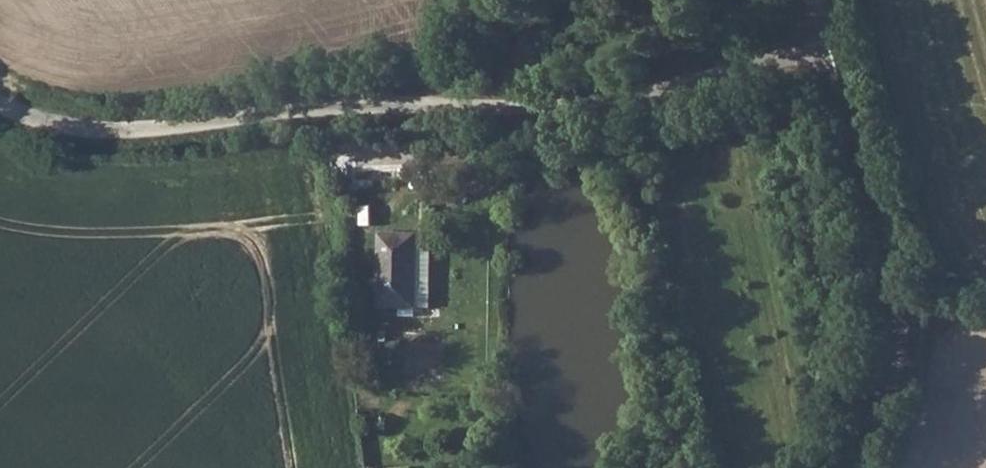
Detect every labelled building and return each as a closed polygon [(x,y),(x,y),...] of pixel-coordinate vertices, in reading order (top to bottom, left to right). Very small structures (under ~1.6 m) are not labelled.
[(417,301),(420,227),(384,226),(380,299),(417,301)]
